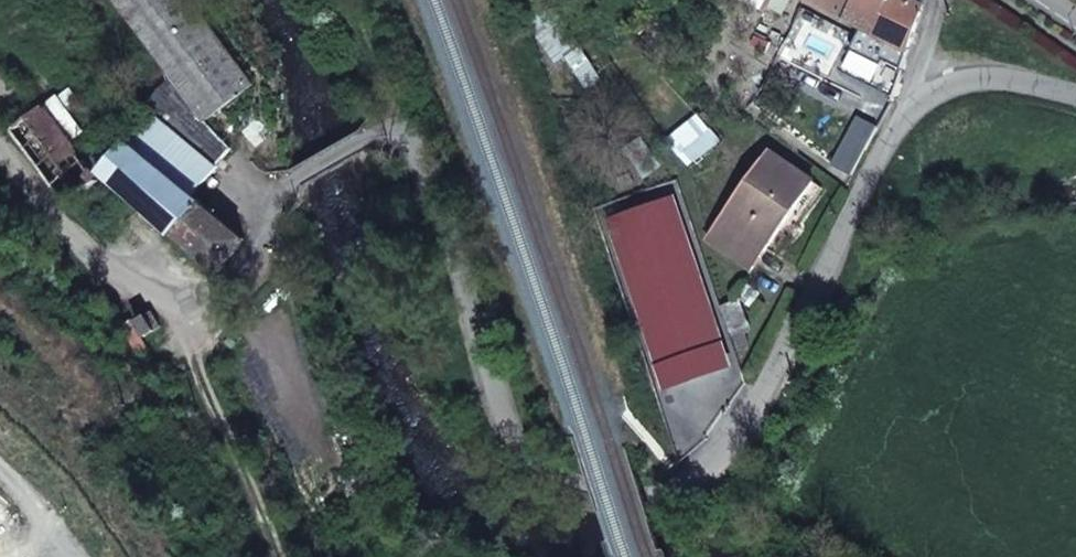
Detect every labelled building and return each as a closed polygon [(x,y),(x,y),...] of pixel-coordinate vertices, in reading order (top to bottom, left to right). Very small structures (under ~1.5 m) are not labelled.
[(206,123),(255,86),(192,0),(114,0),(206,123)] [(819,5),(846,19),(854,0),(821,0),(819,5)] [(846,19),(907,50),(922,6),(910,0),(854,0),(846,19)] [(553,6),(531,24),(539,34),(535,37),(555,63),(565,57),(645,178),(662,166),(553,6)] [(43,106),(9,130),(64,206),(98,180),(43,106)] [(130,139),(101,172),(220,272),(247,240),(192,194),(218,165),(158,118),(163,112),(155,108),(151,112),(130,139)] [(720,142),(698,114),(667,140),(690,166),(720,142)] [(862,116),(841,154),(859,163),(880,127),(862,116)] [(771,152),(710,238),(754,268),(767,249),(813,182),(771,152)] [(668,199),(617,217),(673,385),(725,367),(668,199)] [(145,316),(127,325),(135,340),(153,331),(145,316)] [(248,350),(240,344),(234,351),(243,357),(248,350)]
